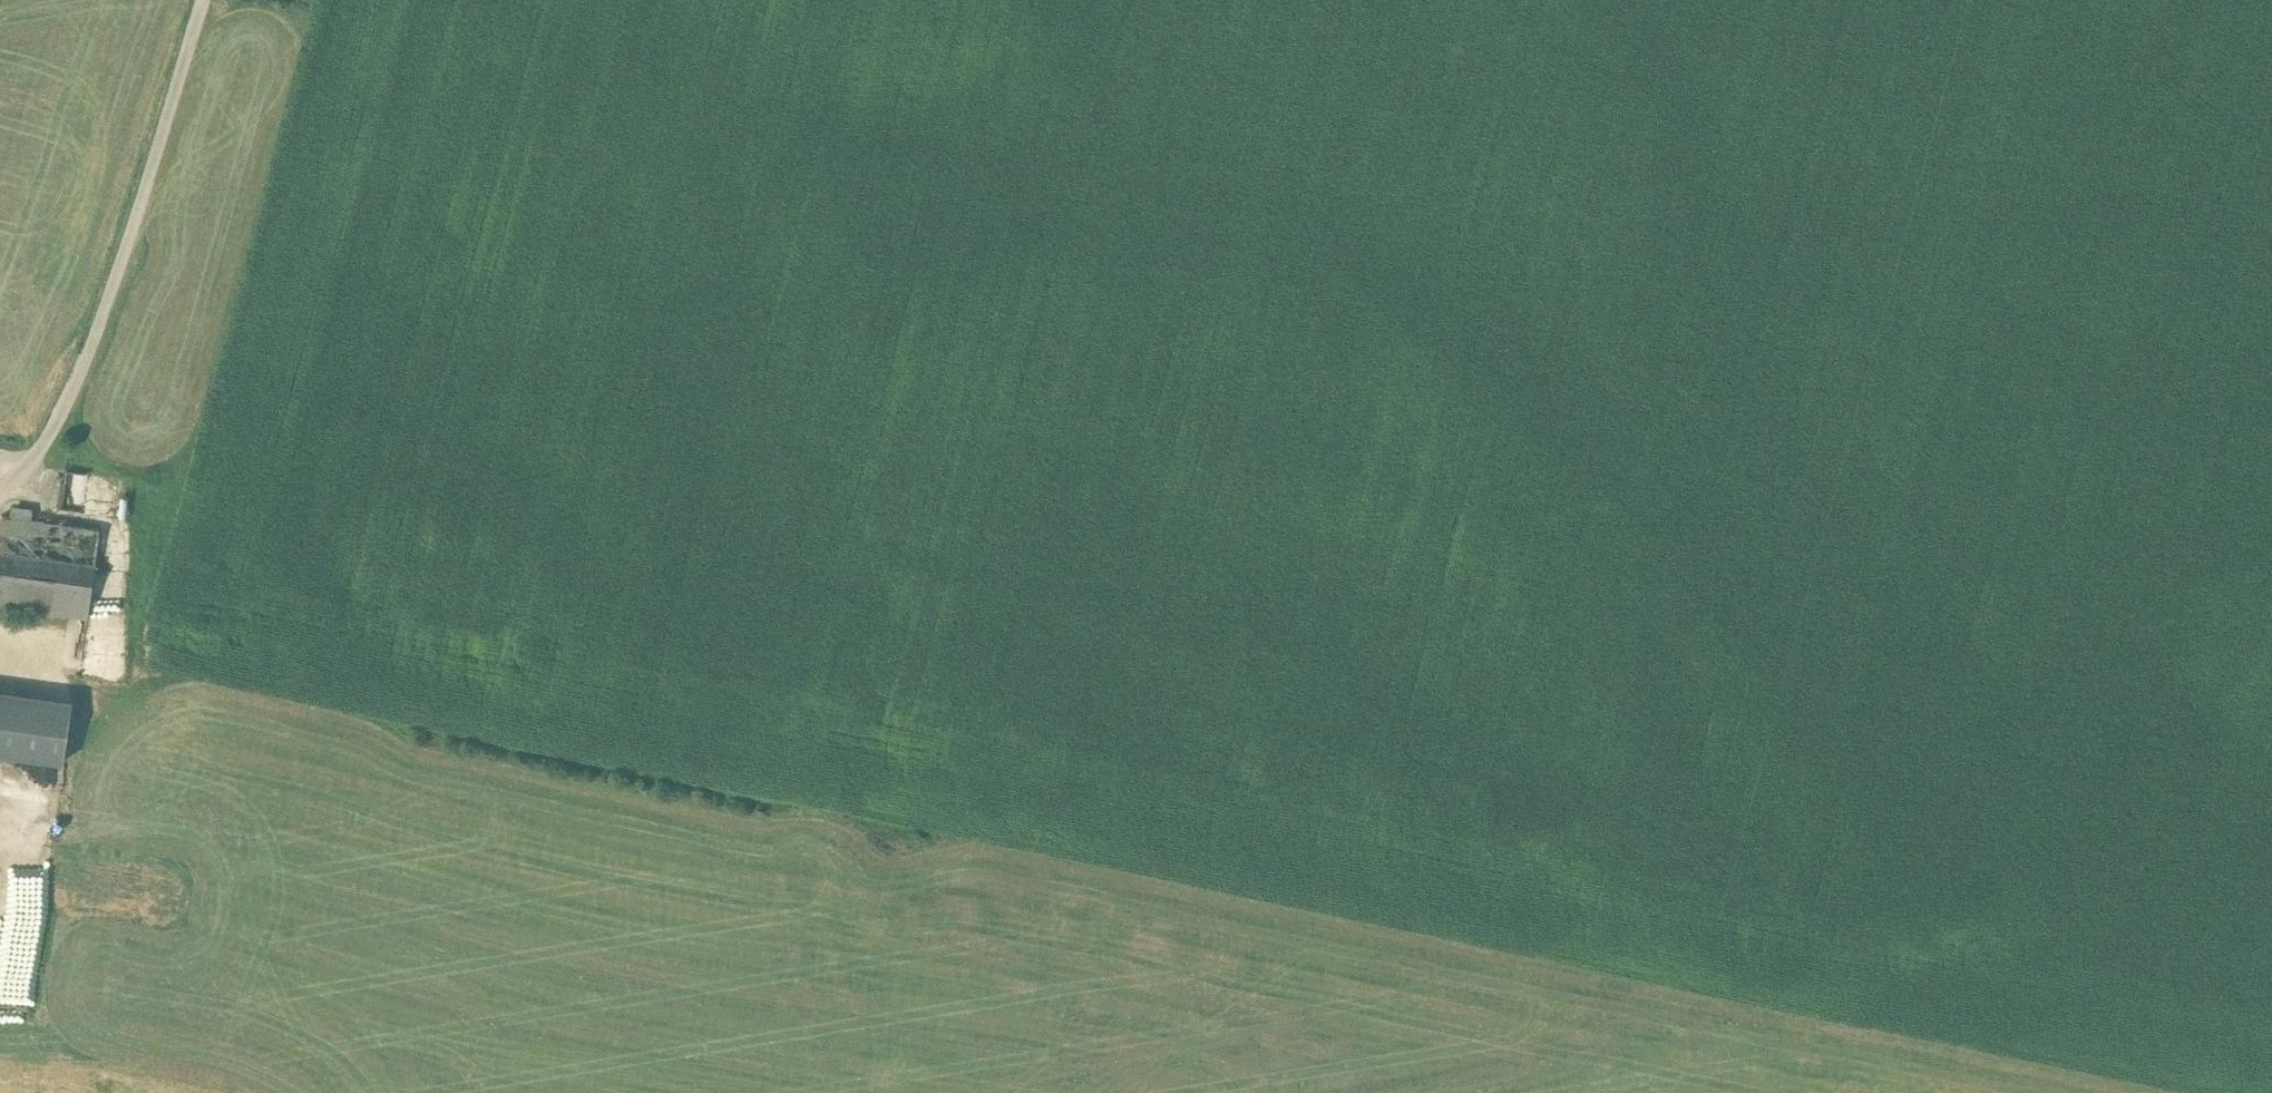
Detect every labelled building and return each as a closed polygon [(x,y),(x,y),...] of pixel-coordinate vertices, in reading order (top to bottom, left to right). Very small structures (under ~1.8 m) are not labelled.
[(65,467),(61,500),(84,503),(89,471),(65,467)] [(50,521),(4,516),(0,544),(0,586),(92,597),(100,528),(50,521)] [(0,586),(0,605),(89,616),(92,597),(0,586)] [(0,707),(0,756),(61,763),(67,716),(0,707)]
